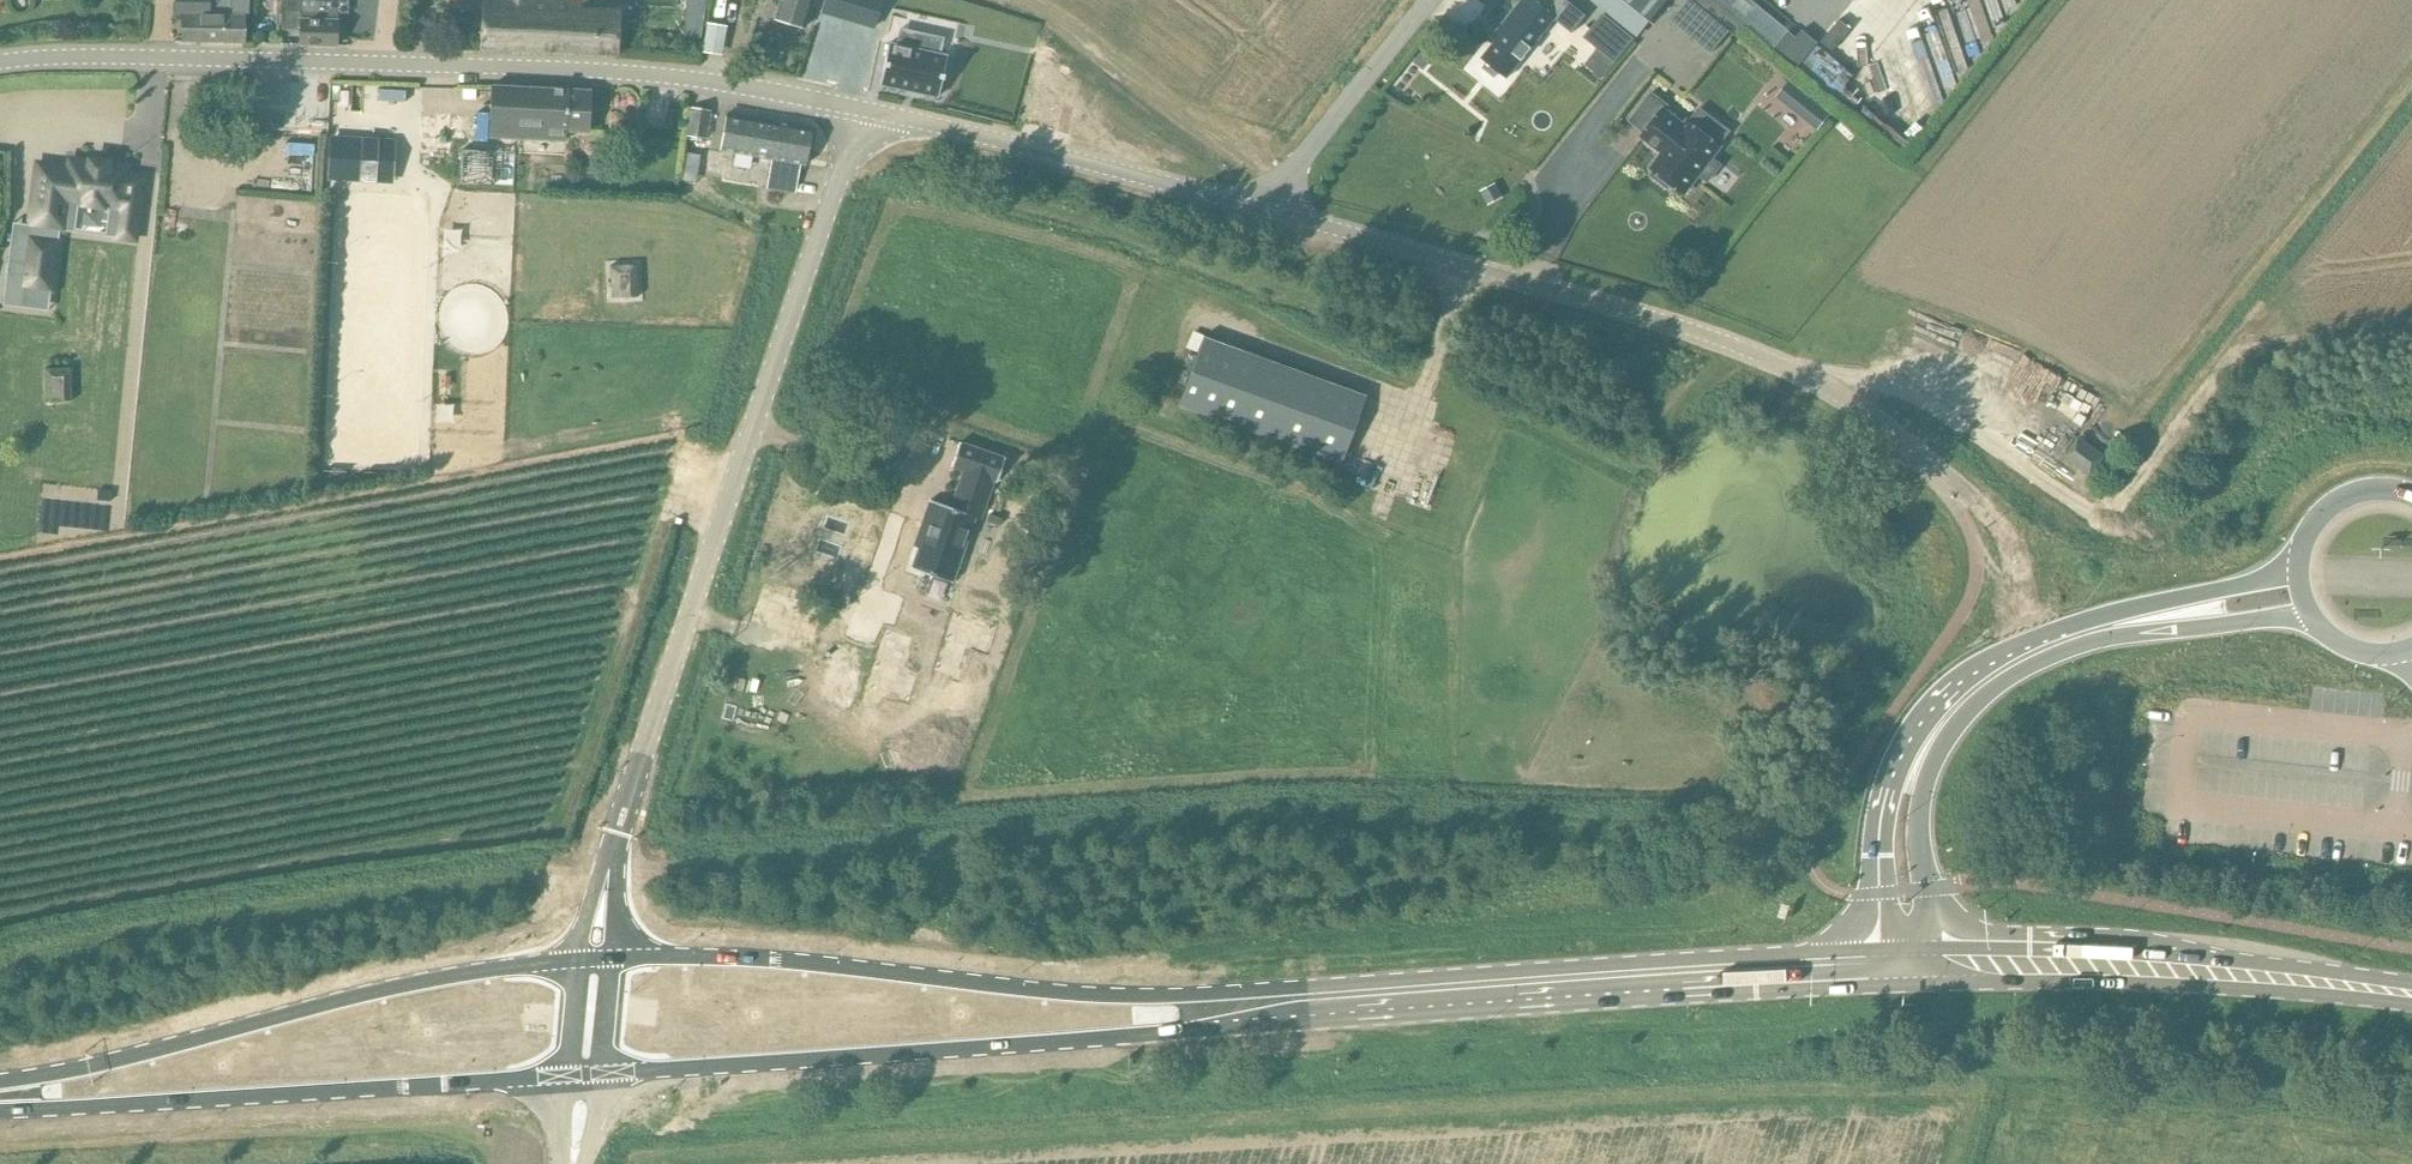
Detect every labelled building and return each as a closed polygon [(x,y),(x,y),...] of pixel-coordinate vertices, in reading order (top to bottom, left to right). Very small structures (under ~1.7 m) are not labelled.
[(176,14),(183,14),(183,41),(245,42),(246,17),(249,17),(249,0),(176,0),(176,14)] [(282,29),(301,29),(301,45),(337,46),(339,0),(283,0),(282,29)] [(481,48),(618,54),(620,10),(581,8),(581,0),(567,0),(567,1),(555,0),(484,0),(481,48)] [(775,18),(805,27),(813,0),(781,0),(775,18)] [(823,13),(875,28),(883,0),(826,0),(823,13)] [(1483,68),(1495,78),(1500,72),(1508,78),(1523,59),(1556,19),(1573,33),(1586,16),(1567,0),(1522,0),(1497,32),(1501,35),(1483,57),(1488,62),(1483,68)] [(1609,12),(1619,19),(1638,35),(1667,0),(1595,0),(1609,12)] [(1672,21),(1712,54),(1731,30),(1694,0),(1689,0),(1672,21)] [(1731,30),(1736,34),(1747,21),(1721,0),(1694,0),(1731,30)] [(1603,12),(1583,37),(1598,48),(1616,63),(1636,39),(1603,12)] [(1840,19),(1822,42),(1833,51),(1851,28),(1840,19)] [(1789,31),(1774,49),(1797,69),(1819,42),(1803,29),(1796,37),(1789,31)] [(918,49),(897,45),(889,43),(880,84),(939,96),(948,56),(939,54),(943,38),(921,33),(918,49)] [(1397,76),(1388,89),(1401,99),(1407,91),(1405,82),(1397,76)] [(1790,80),(1776,98),(1818,131),(1832,112),(1790,80)] [(492,86),(491,110),(489,139),(564,143),(565,132),(588,133),(590,91),(492,86)] [(1652,92),(1630,121),(1646,133),(1643,136),(1664,153),(1652,168),(1655,170),(1651,175),(1668,188),(1672,184),(1685,194),(1699,175),(1708,182),(1722,164),(1713,158),(1721,146),(1689,121),(1688,121),(1685,125),(1665,110),(1669,105),(1652,92)] [(688,135),(707,138),(712,111),(692,107),(688,135)] [(813,128),(728,113),(722,150),(807,164),(813,128)] [(464,155),(465,139),(466,115),(422,114),(421,154),(464,155)] [(330,135),(327,181),(360,182),(393,184),(396,139),(330,135)] [(34,159),(26,224),(29,224),(29,227),(60,231),(66,231),(69,204),(78,205),(80,205),(80,207),(107,210),(108,209),(109,209),(118,210),(115,237),(115,241),(139,244),(148,174),(132,172),(133,163),(113,161),(114,158),(87,155),(87,157),(67,155),(66,163),(34,159)] [(1496,182),(1481,190),(1489,205),(1504,197),(1496,182)] [(29,235),(22,287),(51,290),(56,291),(63,239),(59,239),(29,235)] [(606,269),(612,306),(647,300),(641,263),(606,269)] [(1204,337),(1195,360),(1179,405),(1341,464),(1366,396),(1204,337)] [(46,369),(46,401),(72,401),(71,369),(46,369)] [(2065,456),(2091,476),(2105,456),(2079,437),(2065,456)] [(951,507),(930,500),(919,532),(923,534),(912,568),(955,583),(977,519),(982,521),(995,480),(964,469),(951,507)] [(956,619),(943,668),(963,673),(972,642),(983,645),(987,627),(956,619)] [(929,705),(933,687),(902,681),(905,665),(887,662),(881,695),(929,705)]
